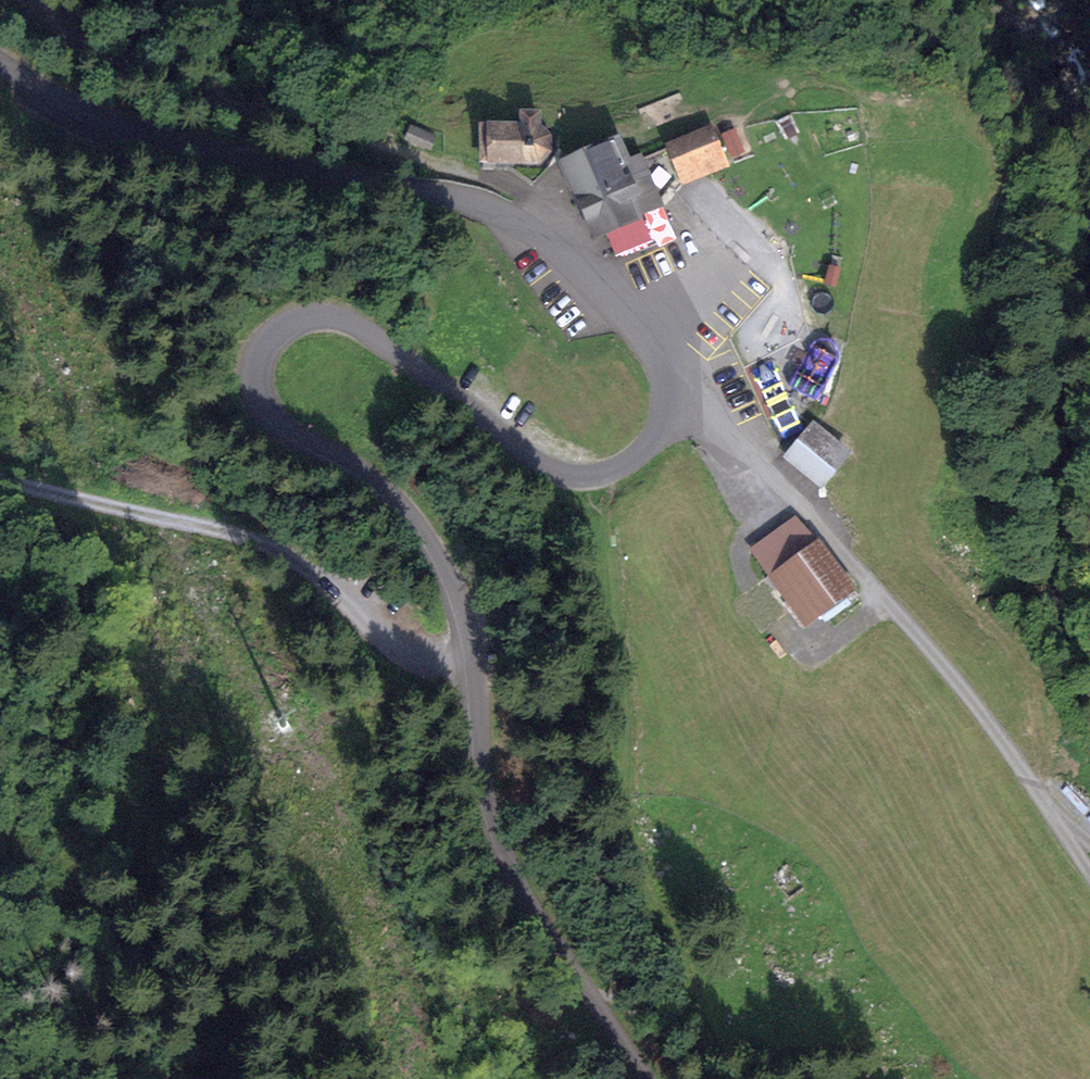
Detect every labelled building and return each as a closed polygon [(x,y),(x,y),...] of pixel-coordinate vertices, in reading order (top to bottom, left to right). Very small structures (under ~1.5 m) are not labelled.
[(522,126),(492,127),(492,159),(537,159),(547,151),(547,136),(538,127),(538,114),(522,113),(522,126)] [(599,144),(556,165),(593,242),(662,210),(638,159),(612,172),(599,144)] [(704,144),(657,163),(668,190),(715,172),(704,144)] [(810,432),(780,462),(811,494),(842,464),(810,432)] [(772,517),(736,543),(798,631),(842,599),(808,551),(800,557),(772,517)]
